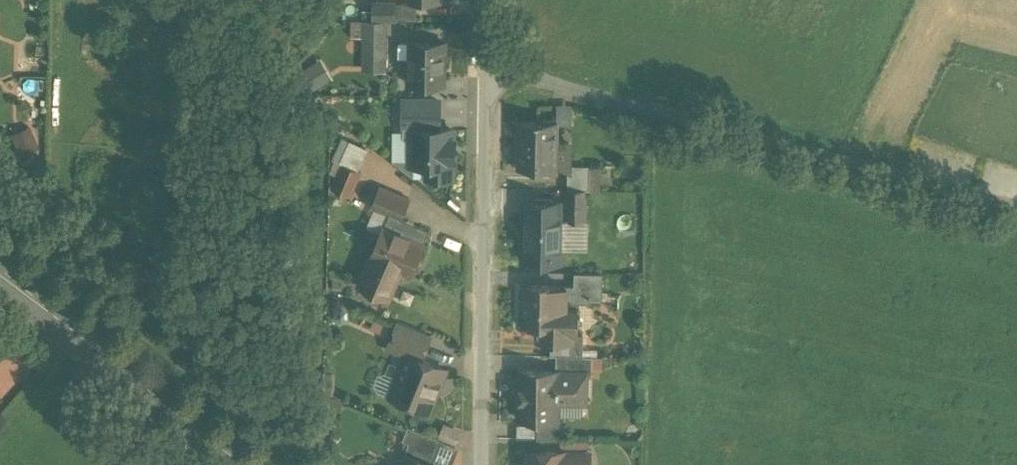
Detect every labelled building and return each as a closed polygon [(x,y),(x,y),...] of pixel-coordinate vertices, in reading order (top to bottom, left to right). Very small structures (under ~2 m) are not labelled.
[(395,3),(373,2),(372,18),(395,18),(395,3)] [(416,3),(395,3),(395,18),(416,19),(416,3)] [(365,36),(365,20),(351,20),(351,36),(365,36)] [(385,20),(365,20),(365,36),(385,37),(385,20)] [(385,37),(365,36),(364,53),(385,54),(385,37)] [(446,42),(400,41),(400,57),(410,57),(409,83),(443,84),(444,58),(445,58),(446,42)] [(385,54),(364,53),(364,70),(384,70),(385,54)] [(295,73),(306,91),(330,78),(320,59),(295,73)] [(403,99),(403,127),(439,128),(440,100),(403,99)] [(556,122),(539,122),(539,120),(519,120),(518,146),(520,147),(519,167),(518,167),(518,168),(556,168),(567,174),(567,165),(568,165),(568,142),(555,142),(556,122)] [(35,126),(14,134),(22,153),(43,144),(35,126)] [(428,164),(428,177),(452,177),(452,158),(455,158),(455,139),(452,139),(452,128),(439,128),(403,127),(403,137),(412,138),(412,164),(428,164)] [(365,148),(343,137),(334,160),(336,161),(356,169),(365,148)] [(356,169),(336,161),(331,172),(336,175),(331,188),(349,196),(360,171),(356,169)] [(568,165),(567,165),(567,174),(567,189),(585,189),(589,189),(589,166),(568,165)] [(408,198),(380,186),(371,207),(374,209),(388,215),(389,214),(400,218),(408,198)] [(585,189),(567,189),(566,221),(585,221),(585,189)] [(560,201),(526,201),(526,202),(525,262),(559,262),(560,201)] [(400,218),(389,214),(388,215),(374,209),(366,227),(381,233),(370,258),(371,258),(359,286),(361,287),(362,285),(386,295),(385,296),(387,297),(393,283),(397,282),(400,276),(399,275),(401,271),(410,275),(429,230),(400,218)] [(603,273),(574,272),(573,285),(558,285),(558,295),(566,295),(566,296),(568,296),(568,299),(573,300),(573,301),(587,302),(587,301),(602,301),(603,273)] [(558,285),(524,284),(523,326),(538,326),(557,327),(558,295),(558,285)] [(566,295),(558,295),(557,327),(538,326),(538,330),(541,333),(550,334),(550,341),(572,341),(572,335),(577,335),(577,310),(566,310),(566,296),(566,295)] [(431,334),(398,321),(387,346),(407,354),(407,353),(421,358),(431,334)] [(577,335),(572,335),(572,341),(550,341),(550,356),(556,356),(582,356),(583,335),(577,335)] [(421,358),(407,353),(407,354),(395,385),(399,386),(395,396),(397,399),(399,404),(405,406),(410,404),(427,411),(445,368),(421,358)] [(582,356),(556,356),(556,371),(555,374),(583,374),(591,374),(592,356),(582,356)] [(556,371),(519,370),(518,418),(556,419),(557,397),(583,397),(583,391),(582,391),(586,388),(586,382),(582,379),(583,379),(583,374),(555,374),(556,371)] [(445,422),(439,438),(454,444),(460,428),(445,422)] [(439,438),(408,425),(402,439),(409,442),(404,454),(407,455),(408,453),(429,462),(439,438)] [(526,451),(526,464),(525,464),(588,464),(588,452),(564,452),(564,451),(526,451)] [(408,453),(407,455),(403,464),(435,464),(429,462),(408,453)]
